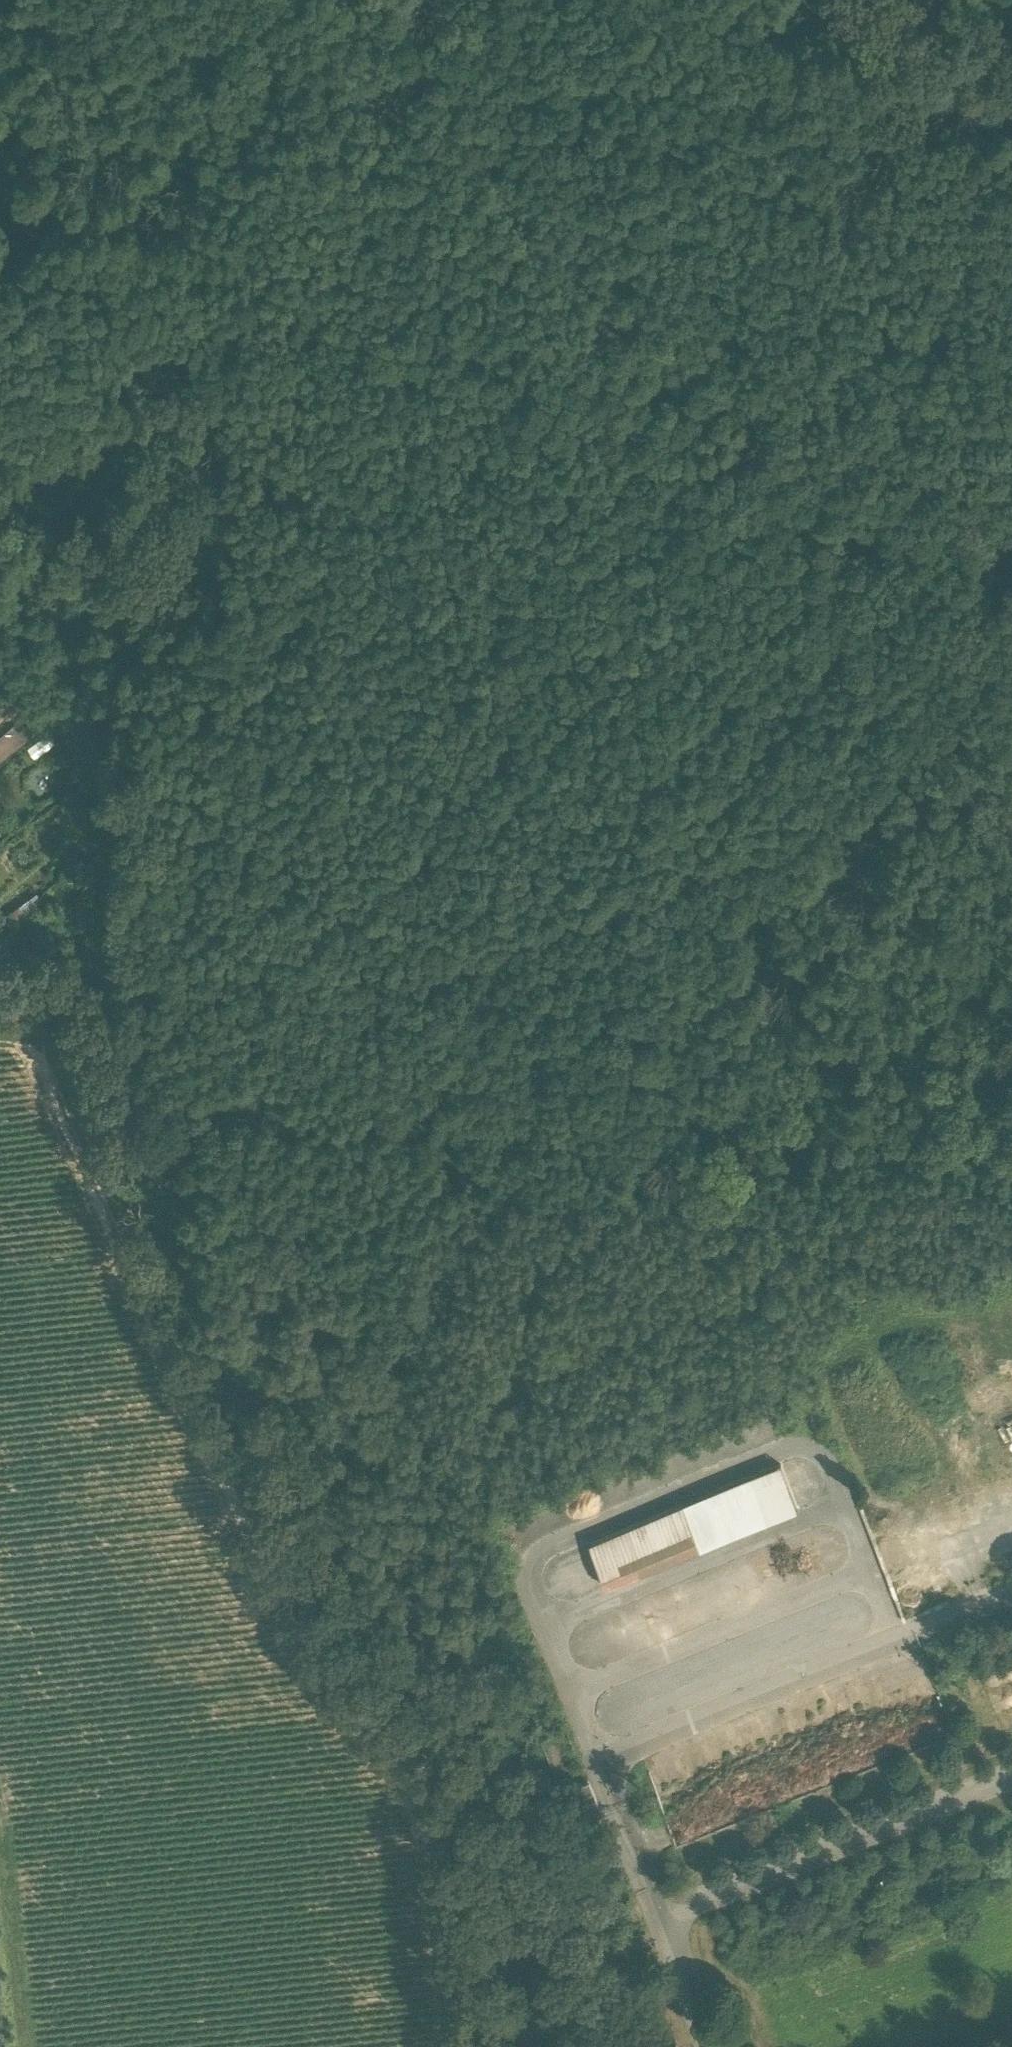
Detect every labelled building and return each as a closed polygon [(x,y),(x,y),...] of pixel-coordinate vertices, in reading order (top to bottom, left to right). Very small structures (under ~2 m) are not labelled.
[(29,736),(15,722),(0,737),(0,760),(2,762),(29,736)] [(782,1464),(707,1493),(723,1537),(799,1508),(782,1464)] [(707,1493),(591,1538),(608,1582),(723,1537),(707,1493)] [(544,1935),(535,1939),(541,1955),(550,1952),(544,1935)]
